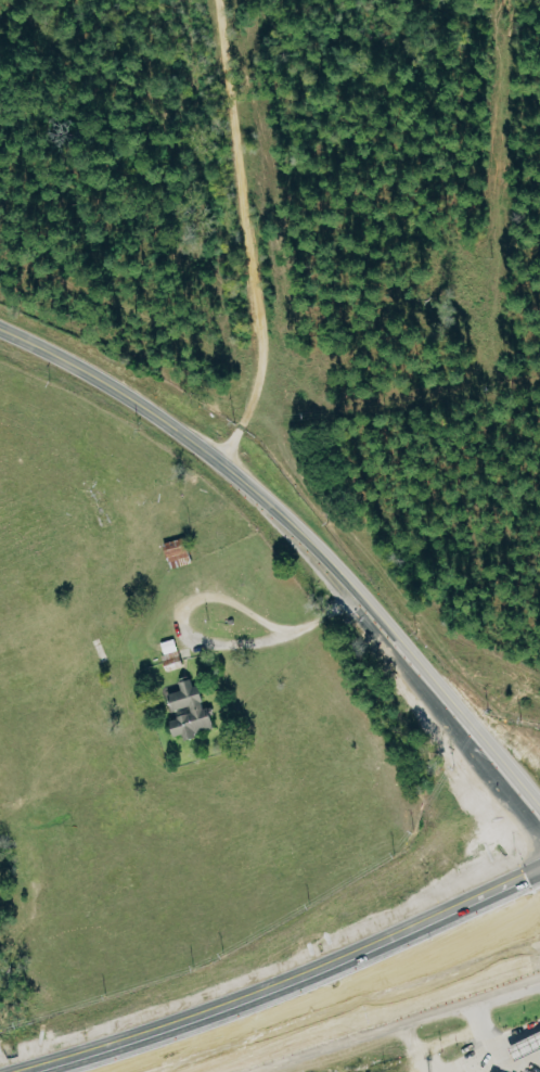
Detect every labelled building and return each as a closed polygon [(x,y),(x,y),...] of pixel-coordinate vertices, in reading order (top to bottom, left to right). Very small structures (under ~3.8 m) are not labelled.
[(188,537),(167,543),(175,568),(196,562),(188,537)] [(163,642),(169,669),(185,666),(179,639),(163,642)] [(218,727),(215,706),(208,707),(205,680),(182,682),(183,691),(175,692),(177,709),(190,708),(191,714),(177,716),(179,736),(189,734),(189,739),(202,738),(201,729),(218,727)] [(514,1046),(539,1033),(539,1050),(520,1059),(514,1046)]
